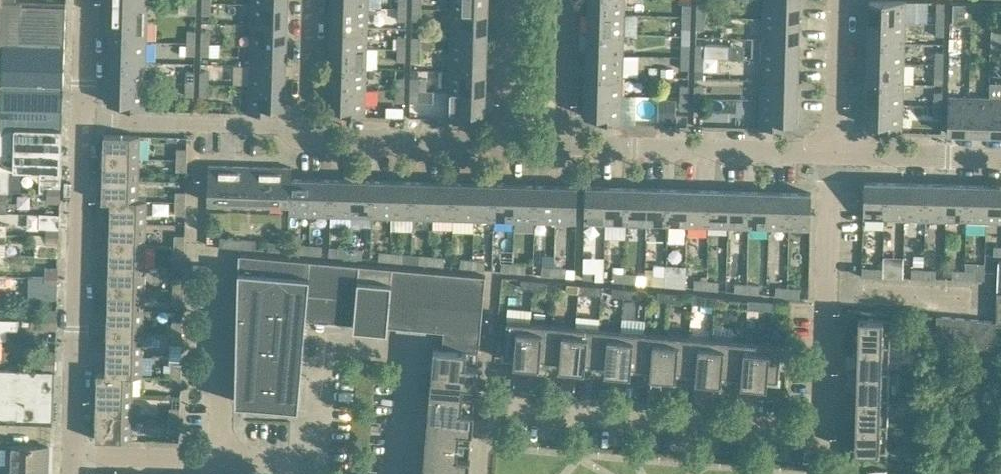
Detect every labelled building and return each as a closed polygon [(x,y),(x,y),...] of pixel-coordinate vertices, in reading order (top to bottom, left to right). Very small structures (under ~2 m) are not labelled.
[(148,0),(111,0),(111,19),(147,20),(148,0)] [(196,12),(197,0),(187,0),(186,12),(196,12)] [(488,0),(451,0),(451,9),(488,10),(488,0)] [(588,12),(624,13),(624,0),(588,0),(588,12)] [(763,18),(799,19),(800,0),(763,0),(763,18)] [(869,20),(905,21),(906,0),(901,0),(869,0),(869,20)] [(64,86),(66,2),(16,1),(0,1),(0,85),(64,86)] [(202,1),(202,13),(212,14),(212,2),(202,1)] [(971,11),(992,12),(992,3),(973,2),(972,4),(971,4),(971,11)] [(287,25),(288,4),(251,3),(251,24),(287,25)] [(682,3),(682,15),(691,15),(691,3),(682,3)] [(706,4),(697,3),(697,15),(705,16),(706,4)] [(971,11),(971,4),(953,3),(953,22),(971,23),(971,11)] [(992,3),(992,12),(1000,12),(1000,3),(992,3)] [(331,25),(368,26),(368,6),(332,5),(331,25)] [(398,7),(398,19),(406,19),(407,7),(398,7)] [(421,20),(421,8),(412,7),(411,19),(421,20)] [(451,29),(487,30),(488,10),(451,9),(451,29)] [(936,11),(936,22),(944,22),(944,12),(936,11)] [(624,33),(624,13),(588,12),(587,32),(624,33)] [(681,27),(690,28),(691,15),(682,15),(681,27)] [(705,16),(697,15),(696,29),(705,29),(705,16)] [(799,39),(799,19),(763,18),(762,38),(799,39)] [(146,41),(147,20),(111,19),(110,40),(146,41)] [(869,20),(868,41),(904,42),(905,21),(869,20)] [(935,36),(944,36),(944,22),(936,22),(935,36)] [(287,25),(251,24),(250,46),(287,47),(287,25)] [(991,52),(1000,52),(1000,34),(1000,25),(992,24),(991,52)] [(331,25),(330,46),(367,47),(368,26),(331,25)] [(486,50),(487,30),(451,29),(450,49),(486,50)] [(186,30),(185,42),(195,43),(196,31),(186,30)] [(202,32),(201,44),(211,44),(212,32),(202,32)] [(587,32),(587,53),(623,54),(624,33),(587,32)] [(397,36),(397,48),(406,48),(406,36),(397,36)] [(411,36),(410,48),(420,48),(420,36),(411,36)] [(762,38),(762,58),(798,59),(799,39),(762,38)] [(146,63),(146,41),(110,40),(109,62),(146,63)] [(868,41),(867,61),(904,62),(904,42),(868,41)] [(185,54),(195,55),(195,43),(185,42),(185,54)] [(706,43),(705,56),(727,57),(727,44),(706,43)] [(201,44),(201,56),(211,56),(211,44),(201,44)] [(681,44),(680,56),(689,56),(690,44),(681,44)] [(696,44),(695,56),(704,56),(704,44),(696,44)] [(286,68),(287,47),(250,46),(250,67),(286,68)] [(330,46),(330,66),(366,67),(367,47),(330,46)] [(397,48),(397,60),(405,60),(406,48),(397,48)] [(420,60),(420,48),(410,48),(410,60),(420,60)] [(449,70),(486,71),(486,50),(450,49),(449,70)] [(935,51),(935,63),(943,63),(943,52),(935,51)] [(622,74),(623,54),(587,53),(586,73),(622,74)] [(680,69),(689,69),(689,56),(680,56),(680,69)] [(695,56),(695,70),(703,70),(704,56),(695,56)] [(762,58),(761,79),(798,80),(798,59),(762,58)] [(867,61),(867,82),(903,83),(904,62),(867,61)] [(145,84),(146,63),(109,62),(109,83),(145,84)] [(943,76),(943,63),(935,63),(934,76),(943,76)] [(366,88),(366,67),(330,66),(329,87),(366,88)] [(286,68),(250,67),(249,88),(285,90),(286,68)] [(485,91),(486,71),(449,70),(449,90),(485,91)] [(194,84),(195,72),(185,71),(184,84),(194,84)] [(210,72),(200,72),(200,84),(210,85),(210,72)] [(586,73),(585,94),(622,95),(622,74),(586,73)] [(396,76),(396,89),(404,89),(405,76),(396,76)] [(410,76),(409,89),(419,89),(419,77),(410,76)] [(797,100),(798,80),(761,79),(761,99),(797,100)] [(867,82),(866,103),(903,104),(903,83),(867,82)] [(144,109),(145,84),(109,83),(108,102),(119,102),(118,108),(144,109)] [(988,134),(1000,134),(1000,83),(990,83),(990,97),(988,134)] [(194,84),(184,84),(184,96),(194,97),(194,84)] [(210,85),(200,84),(200,97),(210,97),(210,85)] [(680,84),(680,96),(688,97),(689,84),(680,84)] [(40,170),(61,170),(62,128),(64,86),(0,85),(0,168),(9,169),(40,170)] [(703,85),(695,85),(694,97),(703,97),(703,85)] [(365,116),(366,88),(329,87),(329,108),(339,108),(339,115),(365,116)] [(285,107),(285,90),(249,88),(248,112),(274,113),(274,106),(285,107)] [(396,89),(395,100),(404,101),(404,89),(396,89)] [(418,101),(419,89),(409,89),(409,101),(418,101)] [(449,90),(448,118),(474,119),(474,112),(485,112),(485,91),(449,90)] [(942,105),(942,92),(934,92),(933,105),(942,105)] [(621,123),(622,95),(585,94),(585,115),(595,116),(595,122),(621,123)] [(679,110),(688,110),(688,97),(680,96),(679,110)] [(947,132),(968,133),(969,96),(948,96),(947,132)] [(968,133),(988,134),(990,97),(969,96),(968,133)] [(663,97),(663,121),(676,122),(676,98),(663,97)] [(703,110),(703,97),(694,97),(694,110),(703,110)] [(797,100),(761,99),(760,127),(786,128),(786,121),(796,121),(797,100)] [(902,131),(903,104),(866,103),(866,123),(876,124),(876,130),(902,131)] [(933,116),(941,116),(942,105),(933,105),(933,116)] [(687,125),(688,114),(677,113),(676,124),(687,125)] [(104,134),(103,156),(139,157),(140,135),(104,134)] [(177,159),(187,159),(187,148),(177,147),(177,159)] [(138,179),(139,157),(103,156),(103,178),(138,179)] [(187,170),(187,159),(177,159),(176,170),(187,170)] [(228,201),(229,165),(208,164),(207,201),(228,201)] [(250,166),(229,165),(228,201),(249,202),(250,166)] [(271,166),(250,166),(249,202),(270,202),(271,166)] [(289,214),(290,214),(291,177),(292,167),(271,166),(270,202),(289,203),(289,214)] [(7,190),(9,191),(9,169),(0,168),(0,190),(7,190)] [(60,192),(61,170),(40,170),(39,191),(47,192),(60,192)] [(312,178),(291,177),(290,214),(311,214),(312,178)] [(111,201),(138,202),(138,179),(103,178),(102,201),(111,201)] [(331,215),(332,179),(312,178),(311,214),(331,215)] [(353,179),(332,179),(331,215),(352,216),(353,179)] [(373,180),(353,179),(352,216),(372,216),(373,180)] [(393,217),(394,180),(373,180),(372,216),(393,217)] [(414,181),(394,180),(393,217),(413,217),(414,181)] [(434,182),(414,181),(413,217),(433,218),(434,182)] [(884,218),(885,182),(864,181),(863,217),(884,218)] [(455,182),(434,182),(433,218),(454,219),(455,182)] [(475,183),(455,182),(454,219),(474,219),(475,183)] [(905,182),(885,182),(884,218),(904,219),(905,182)] [(925,219),(926,183),(905,182),(904,219),(925,219)] [(496,183),(475,183),(474,219),(495,220),(496,183)] [(516,184),(496,183),(495,220),(515,220),(516,184)] [(946,183),(926,183),(925,219),(945,220),(946,183)] [(966,220),(967,184),(946,183),(945,220),(966,220)] [(536,185),(516,184),(515,220),(535,221),(536,185)] [(988,185),(967,184),(966,220),(987,221),(988,185)] [(557,185),(536,185),(535,221),(556,222),(557,185)] [(577,186),(557,185),(556,222),(576,222),(577,186)] [(988,185),(987,221),(1000,221),(1000,185),(988,185)] [(605,223),(606,186),(585,186),(584,223),(605,223)] [(605,223),(604,236),(625,237),(625,224),(626,187),(606,186),(605,223)] [(646,224),(647,188),(626,187),(625,224),(646,224)] [(668,188),(647,188),(646,224),(666,225),(668,188)] [(687,226),(688,189),(668,188),(666,225),(687,226)] [(709,189),(688,189),(687,226),(708,226),(709,189)] [(728,227),(729,190),(709,189),(708,226),(728,227)] [(175,202),(186,202),(186,191),(176,190),(175,202)] [(750,191),(729,190),(728,227),(749,227),(750,191)] [(769,228),(770,191),(750,191),(749,227),(769,228)] [(791,192),(770,191),(769,228),(790,228),(791,192)] [(47,192),(47,201),(60,202),(60,192),(47,192)] [(790,228),(810,229),(811,192),(791,192),(790,228)] [(111,201),(110,222),(148,223),(148,202),(138,202),(111,201)] [(186,214),(186,202),(175,202),(175,213),(186,214)] [(110,222),(110,244),(147,245),(148,223),(110,222)] [(58,255),(59,234),(47,234),(39,234),(39,255),(58,255)] [(175,234),(174,245),(185,246),(185,234),(175,234)] [(248,240),(227,238),(226,246),(240,247),(247,248),(248,240)] [(248,240),(247,248),(256,248),(257,241),(248,240)] [(269,241),(268,249),(280,250),(281,242),(269,241)] [(110,244),(109,265),(146,266),(147,245),(110,244)] [(309,253),(310,245),(298,244),(297,252),(309,253)] [(174,245),(174,267),(184,267),(185,246),(174,245)] [(322,246),(310,245),(309,253),(321,254),(322,246)] [(336,247),(335,255),(350,256),(350,248),(336,247)] [(350,248),(350,256),(362,258),(363,249),(350,248)] [(378,259),(391,260),(391,252),(379,251),(378,259)] [(411,262),(411,254),(404,253),(391,252),(391,260),(403,261),(411,262)] [(239,266),(235,400),(251,401),(252,399),(296,403),(298,377),(301,377),(302,364),(299,364),(301,339),(304,339),(306,318),(311,259),(240,253),(239,253),(239,266)] [(432,255),(420,254),(411,254),(411,262),(419,263),(431,264),(432,255)] [(39,255),(38,276),(45,276),(58,277),(58,255),(39,255)] [(432,255),(431,264),(444,265),(444,257),(432,255)] [(913,255),(913,264),(924,264),(924,255),(913,255)] [(460,266),(472,267),(473,259),(460,258),(460,266)] [(311,259),(306,318),(354,322),(359,264),(311,259)] [(485,260),(473,259),(472,267),(484,268),(485,260)] [(985,279),(985,262),(965,261),(964,270),(964,278),(985,279)] [(500,270),(513,271),(513,263),(501,262),(500,270)] [(526,264),(513,263),(513,271),(525,272),(526,264)] [(354,322),(353,327),(387,330),(388,325),(393,267),(359,264),(354,322)] [(109,265),(108,286),(146,288),(146,266),(109,265)] [(541,273),(553,275),(554,266),(542,265),(541,273)] [(666,276),(665,284),(685,286),(686,266),(667,265),(666,276)] [(554,266),(553,275),(566,276),(566,267),(554,266)] [(393,267),(388,325),(436,329),(441,271),(393,267)] [(862,267),(861,275),(883,276),(883,268),(862,267)] [(883,276),(895,276),(895,268),(883,268),(883,276)] [(911,277),(923,277),(924,269),(911,268),(911,277)] [(584,269),(583,277),(596,278),(596,270),(584,269)] [(924,269),(923,277),(936,277),(936,269),(924,269)] [(964,278),(964,270),(952,270),(952,278),(964,278)] [(441,271),(436,329),(444,330),(442,346),(479,349),(486,275),(441,271)] [(612,280),(624,281),(625,273),(613,272),(612,280)] [(625,273),(624,281),(637,282),(637,274),(625,273)] [(653,283),(665,284),(666,276),(653,275),(653,283)] [(45,276),(44,286),(58,286),(58,277),(45,276)] [(173,277),(173,288),(184,289),(184,277),(173,277)] [(520,287),(533,288),(534,279),(521,278),(520,287)] [(547,280),(534,279),(533,288),(537,288),(546,289),(547,280)] [(694,287),(706,288),(707,280),(694,279),(694,287)] [(707,280),(706,288),(718,289),(719,281),(707,280)] [(566,291),(579,292),(579,283),(567,282),(566,291)] [(734,291),(747,292),(747,283),(735,282),(734,291)] [(579,283),(579,292),(601,294),(602,285),(579,283)] [(747,283),(747,292),(759,293),(759,285),(747,283)] [(108,286),(108,308),(145,309),(146,288),(108,286)] [(611,295),(624,296),(625,287),(612,286),(611,295)] [(775,294),(787,295),(788,287),(776,286),(775,294)] [(638,288),(625,287),(624,296),(637,297),(638,288)] [(800,288),(788,287),(787,295),(799,296),(800,288)] [(183,300),(184,289),(173,288),(173,300),(183,300)] [(657,299),(670,300),(670,291),(657,290),(657,299)] [(683,292),(670,291),(670,300),(682,301),(683,292)] [(693,293),(692,302),(715,304),(716,295),(693,293)] [(728,296),(716,295),(715,304),(728,305),(728,296)] [(748,307),(760,308),(761,299),(748,298),(748,307)] [(774,301),(761,299),(760,308),(773,309),(774,301)] [(108,308),(107,329),(145,330),(145,309),(108,308)] [(44,309),(44,318),(57,319),(57,310),(44,309)] [(936,345),(951,346),(953,316),(937,315),(936,345)] [(967,317),(953,316),(951,346),(965,347),(967,317)] [(6,339),(6,328),(18,328),(18,318),(0,317),(0,338),(6,339)] [(858,344),(890,345),(890,317),(889,317),(858,317),(858,344)] [(965,347),(979,349),(981,319),(967,317),(965,347)] [(44,318),(44,328),(57,328),(57,319),(44,318)] [(504,357),(514,358),(514,362),(527,363),(527,359),(530,321),(507,319),(507,320),(504,357)] [(996,320),(981,319),(979,349),(995,350),(996,320)] [(172,320),(172,332),(182,332),(183,321),(172,320)] [(540,360),(550,361),(553,323),(537,321),(530,321),(527,359),(527,363),(540,364),(540,360)] [(576,325),(553,323),(550,361),(559,362),(559,366),(572,367),(572,363),(576,325)] [(585,364),(595,365),(599,327),(576,325),(572,363),(572,367),(585,369),(585,364)] [(621,329),(599,327),(595,365),(605,366),(604,370),(617,371),(618,367),(621,329)] [(107,329),(107,351),(144,352),(145,330),(107,329)] [(631,368),(641,369),(644,331),(621,329),(618,367),(617,371),(630,373),(631,368)] [(667,333),(644,331),(641,369),(650,370),(650,374),(663,375),(663,371),(667,333)] [(172,332),(171,353),(182,353),(182,332),(172,332)] [(676,372),(686,373),(689,335),(667,333),(663,371),(663,375),(676,377),(676,372)] [(913,345),(922,346),(922,333),(913,333),(913,345)] [(712,337),(689,335),(686,373),(696,374),(695,378),(708,379),(709,375),(712,337)] [(722,376),(731,377),(735,339),(712,337),(709,375),(708,379),(721,381),(722,376)] [(741,382),(754,384),(754,379),(758,341),(735,339),(731,377),(741,378),(741,382)] [(754,379),(754,384),(767,385),(767,380),(778,381),(781,345),(781,343),(758,341),(754,379)] [(858,344),(857,370),(889,371),(890,345),(858,344)] [(478,363),(479,349),(442,346),(434,345),(432,369),(478,373),(479,363),(478,363)] [(913,358),(921,358),(922,346),(913,345),(913,358)] [(55,371),(56,352),(44,351),(43,368),(0,367),(0,369),(55,371)] [(143,374),(144,352),(107,351),(106,372),(133,373),(143,374)] [(163,374),(171,375),(181,375),(181,364),(164,364),(163,374)] [(17,418),(17,419),(54,420),(55,371),(0,369),(0,417),(17,418)] [(432,369),(430,393),(475,396),(476,384),(477,384),(478,373),(432,369)] [(857,370),(856,397),(888,397),(903,398),(904,372),(889,371),(857,370)] [(97,372),(97,394),(132,395),(133,373),(106,372),(97,372)] [(181,387),(181,375),(171,375),(170,387),(181,387)] [(912,385),(911,398),(920,398),(921,386),(912,385)] [(474,409),(475,396),(430,393),(428,416),(474,420),(475,409),(474,409)] [(97,394),(96,416),(132,417),(132,395),(97,394)] [(856,397),(855,423),(887,424),(888,397),(856,397)] [(911,411),(920,411),(920,398),(911,398),(911,411)] [(170,407),(169,418),(180,419),(180,407),(170,407)] [(131,440),(132,417),(96,416),(95,439),(131,440)] [(428,416),(426,439),(471,443),(472,430),(473,430),(474,420),(428,416)] [(180,430),(180,419),(169,418),(169,430),(180,430)] [(887,424),(855,423),(855,450),(887,451),(887,424)] [(919,438),(920,425),(911,425),(910,438),(919,438)] [(470,455),(471,443),(426,439),(424,462),(470,466),(470,455)] [(8,473),(48,473),(49,446),(9,445),(8,473)] [(984,449),(972,450),(974,459),(994,457),(993,448),(984,449)] [(423,473),(469,473),(470,466),(424,462),(423,473)]
